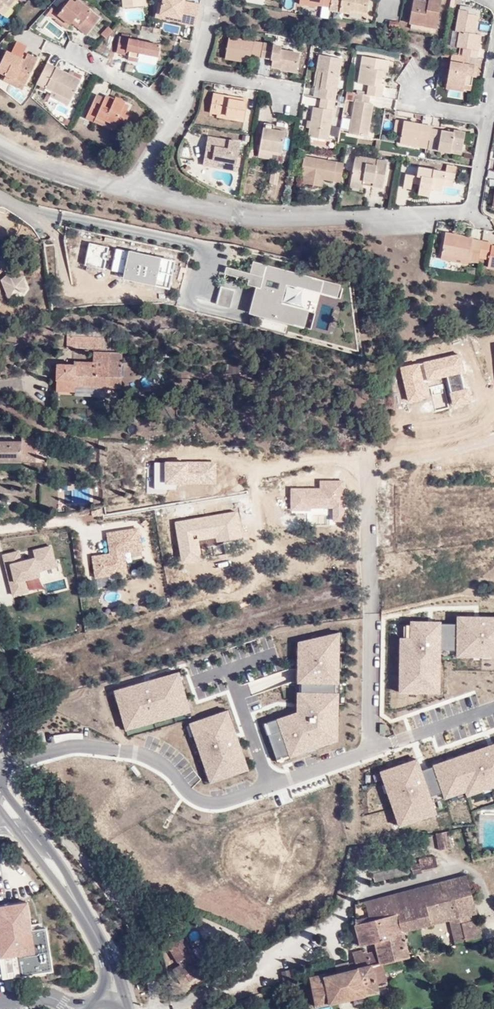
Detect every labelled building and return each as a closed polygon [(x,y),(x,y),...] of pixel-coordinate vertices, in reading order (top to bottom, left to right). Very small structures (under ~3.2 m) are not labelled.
[(7,4),(11,7),(16,0),(0,0),(0,13),(7,4)] [(72,19),(75,16),(83,22),(80,25),(87,31),(100,14),(82,0),(69,0),(61,10),(55,4),(49,11),(68,24),(72,19)] [(181,23),(182,18),(164,14),(167,0),(162,0),(158,18),(181,23)] [(195,26),(199,6),(187,3),(182,2),(182,0),(167,0),(164,14),(182,18),(181,23),(195,26)] [(332,9),(353,13),(354,9),(371,12),(373,0),(333,0),(332,5),(332,9)] [(443,0),(429,0),(427,0),(415,0),(412,23),(438,27),(443,0)] [(473,57),(479,58),(483,33),(475,32),(475,27),(479,28),(480,14),(472,13),(472,11),(462,10),(459,32),(463,33),(462,48),(466,49),(465,56),(473,57)] [(75,16),(72,19),(80,25),(83,22),(75,16)] [(163,21),(161,30),(177,34),(179,25),(163,21)] [(389,30),(399,32),(400,23),(391,21),(389,30)] [(112,29),(107,25),(100,33),(104,37),(112,29)] [(252,56),(262,57),(264,42),(230,35),(226,57),(251,62),(252,56)] [(141,62),(141,59),(142,54),(161,56),(163,43),(121,37),(119,56),(127,57),(128,52),(135,53),(134,61),(141,62)] [(40,58),(31,53),(29,59),(23,56),(26,51),(28,45),(20,40),(14,51),(8,49),(0,65),(9,70),(7,75),(26,85),(40,58)] [(264,42),(262,57),(272,59),(272,64),(283,66),(284,62),(290,62),(289,68),(298,70),(301,51),(283,47),(283,45),(264,42)] [(372,95),(384,97),(386,86),(381,85),(382,78),(383,68),(389,69),(391,58),(365,53),(360,82),(370,84),(368,94),(372,95)] [(142,54),(141,59),(160,62),(161,56),(142,54)] [(322,87),(320,97),(337,100),(344,58),(321,54),(318,71),(324,72),(322,87)] [(465,56),(458,55),(453,86),(467,87),(467,92),(475,93),(477,77),(479,67),(472,65),(473,57),(465,56)] [(48,62),(38,83),(70,100),(81,79),(48,62)] [(0,65),(0,77),(5,80),(7,75),(9,70),(0,65)] [(320,97),(322,87),(324,72),(318,71),(315,86),(314,97),(320,97)] [(24,89),(26,85),(7,75),(5,80),(24,89)] [(70,100),(53,90),(50,95),(68,104),(70,100)] [(240,116),(247,117),(250,100),(227,96),(228,94),(215,91),(212,112),(219,113),(240,116)] [(356,92),(348,91),(347,98),(355,99),(356,92)] [(370,104),(372,95),(368,94),(356,92),(355,99),(355,101),(370,104)] [(86,118),(96,122),(99,117),(115,125),(122,130),(130,115),(127,113),(130,107),(124,105),(125,102),(107,94),(105,97),(99,93),(86,118)] [(337,100),(320,97),(319,107),(315,106),(313,120),(308,120),(308,126),(312,127),(310,136),(330,138),(337,100)] [(370,104),(355,101),(349,133),(369,136),(371,124),(375,105),(370,104)] [(240,116),(219,113),(218,116),(220,116),(219,118),(239,122),(240,116)] [(338,131),(346,133),(349,118),(341,116),(338,131)] [(99,117),(96,122),(112,130),(115,125),(99,117)] [(429,147),(433,126),(421,124),(422,122),(397,117),(394,129),(403,131),(400,142),(419,145),(417,154),(428,156),(429,147)] [(264,123),(260,148),(275,151),(281,152),(285,133),(273,131),(274,126),(275,125),(264,123)] [(455,130),(433,126),(429,147),(448,151),(449,144),(464,146),(467,129),(456,127),(455,130)] [(209,137),(206,156),(227,159),(225,164),(238,166),(242,143),(209,137)] [(462,153),(464,146),(449,144),(448,151),(462,153)] [(275,151),(260,148),(259,154),(274,157),(275,151)] [(227,159),(206,156),(205,164),(225,167),(225,164),(227,159)] [(356,156),(351,181),(364,183),(365,176),(377,178),(376,185),(386,186),(390,162),(356,156)] [(308,177),(312,158),(306,158),(304,176),(306,177),(308,177)] [(325,181),(341,183),(344,162),(312,158),(308,177),(306,177),(305,186),(320,188),(321,177),(326,178),(325,181)] [(454,185),(457,164),(446,162),(445,170),(420,166),(418,174),(406,173),(404,187),(412,188),(412,182),(419,183),(418,193),(430,195),(430,190),(432,185),(443,186),(444,184),(454,185)] [(418,174),(420,166),(407,165),(406,173),(418,174)] [(278,184),(280,172),(271,171),(269,183),(278,184)] [(365,176),(364,183),(376,185),(377,178),(365,176)] [(454,255),(481,260),(484,242),(484,241),(473,239),(474,236),(448,231),(443,257),(453,259),(454,255)] [(481,260),(489,261),(488,271),(493,272),(493,250),(493,244),(484,242),(481,260)] [(327,334),(338,284),(249,264),(247,274),(224,269),(221,278),(254,286),(247,316),(327,334)] [(29,290),(16,269),(0,280),(0,287),(7,297),(17,290),(20,295),(29,290)] [(214,305),(227,309),(232,291),(219,287),(214,305)] [(68,335),(67,348),(102,347),(101,335),(82,336),(80,334),(68,335)] [(112,386),(114,352),(91,352),(90,364),(56,364),(56,390),(76,391),(76,386),(112,386)] [(121,352),(114,352),(112,386),(121,386),(121,352)] [(22,441),(0,441),(0,463),(23,462),(22,441)] [(146,555),(140,526),(106,532),(110,553),(93,556),(96,577),(118,573),(119,579),(130,577),(127,559),(146,555)] [(57,568),(51,544),(32,549),(34,558),(21,561),(19,551),(1,555),(13,597),(29,593),(26,582),(41,578),(39,572),(57,568)] [(396,697),(439,698),(439,658),(493,658),(493,619),(454,619),(454,626),(408,626),(408,641),(398,641),(396,697)] [(295,645),(294,695),(336,695),(338,634),(295,645)] [(176,676),(112,693),(122,734),(187,717),(176,676)] [(294,716),(262,727),(275,765),(335,744),(336,695),(294,695),(294,716)] [(226,712),(186,725),(205,785),(245,772),(226,712)] [(420,772),(429,802),(442,799),(444,805),(493,787),(493,746),(420,772)] [(417,761),(378,773),(396,831),(435,819),(429,802),(420,772),(417,761)] [(450,849),(445,832),(434,834),(439,851),(450,849)] [(410,865),(410,870),(419,868),(420,870),(436,866),(434,856),(417,860),(417,863),(410,865)] [(411,873),(410,870),(410,865),(410,864),(373,873),(374,881),(411,873)] [(399,935),(402,934),(401,933),(447,921),(452,946),(479,940),(474,920),(464,922),(464,916),(475,914),(465,876),(432,886),(436,904),(394,915),(399,935)] [(381,964),(408,958),(402,934),(399,935),(394,915),(436,904),(432,886),(351,908),(359,945),(374,941),(377,951),(365,953),(368,968),(381,965),(381,964)] [(0,907),(0,955),(0,959),(4,978),(22,976),(53,971),(47,929),(32,931),(28,903),(0,907)] [(181,985),(198,978),(182,939),(166,945),(181,985)] [(376,987),(386,984),(381,965),(368,968),(365,953),(364,949),(351,952),(352,962),(334,966),(335,972),(308,977),(314,1006),(377,993),(376,987)] [(290,970),(280,972),(283,986),(294,984),(290,970)]
